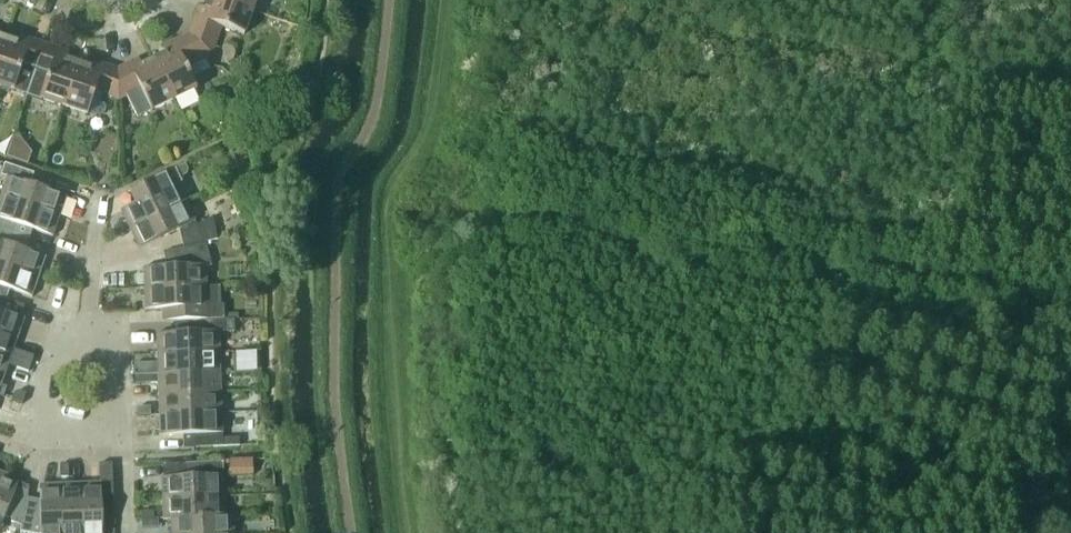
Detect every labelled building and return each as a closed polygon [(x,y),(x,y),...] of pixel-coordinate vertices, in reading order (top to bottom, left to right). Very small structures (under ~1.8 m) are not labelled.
[(252,11),(221,0),(208,0),(205,9),(198,6),(190,30),(205,44),(214,47),(221,27),(244,35),(252,11)] [(252,11),(256,0),(221,0),(252,11)] [(205,57),(211,54),(214,47),(205,44),(190,30),(188,33),(185,36),(200,49),(205,57)] [(45,44),(21,36),(18,42),(6,38),(0,55),(0,85),(15,90),(23,66),(36,71),(45,44)] [(185,67),(204,58),(205,57),(200,49),(185,36),(163,47),(166,53),(154,59),(174,100),(196,89),(185,67)] [(64,107),(79,63),(67,59),(69,52),(45,44),(36,71),(48,75),(40,99),(64,107)] [(222,49),(227,64),(234,61),(236,53),(233,47),(224,44),(222,49)] [(174,100),(154,59),(142,65),(139,59),(117,69),(119,99),(140,89),(151,111),(174,100)] [(119,99),(117,69),(94,61),(92,67),(79,63),(64,107),(88,115),(89,112),(99,116),(100,116),(103,115),(106,111),(106,107),(104,103),(100,102),(102,94),(119,99)] [(28,165),(32,153),(16,133),(7,158),(28,165)] [(7,176),(0,196),(60,217),(66,197),(30,184),(33,173),(6,164),(3,175),(7,176)] [(181,177),(186,174),(188,170),(186,164),(177,169),(179,174),(181,177)] [(137,190),(143,200),(120,211),(129,230),(186,202),(177,185),(183,182),(181,177),(179,174),(177,169),(129,192),(129,193),(137,190)] [(60,217),(0,196),(0,230),(29,240),(32,229),(53,236),(60,217)] [(186,202),(129,230),(139,249),(179,229),(183,248),(205,243),(218,240),(212,218),(197,226),(195,221),(186,202)] [(39,277),(46,257),(25,250),(29,240),(0,230),(0,264),(39,277)] [(143,268),(144,289),(207,286),(206,267),(211,266),(205,243),(183,248),(163,253),(167,267),(143,268)] [(4,287),(32,297),(39,277),(0,264),(0,298),(4,287)] [(145,310),(162,309),(163,320),(223,318),(222,307),(208,307),(207,286),(144,289),(145,310)] [(18,339),(24,319),(2,311),(6,300),(0,299),(0,332),(18,339)] [(156,334),(157,355),(220,353),(219,332),(235,331),(234,318),(195,320),(195,333),(156,334)] [(0,332),(0,354),(30,364),(33,355),(14,348),(18,339),(0,332)] [(220,353),(157,355),(157,364),(134,364),(134,376),(147,375),(151,375),(158,375),(221,373),(220,353)] [(30,364),(0,354),(0,375),(5,376),(9,364),(28,370),(30,364)] [(221,373),(158,375),(148,375),(134,376),(135,384),(158,384),(158,395),(221,393),(221,373)] [(22,403),(26,392),(18,390),(14,392),(12,400),(22,403)] [(158,395),(159,415),(222,412),(221,393),(158,395)] [(138,416),(151,416),(151,407),(138,407),(138,416)] [(222,412),(159,415),(160,436),(183,435),(184,448),(240,447),(240,438),(223,439),(222,412)] [(236,457),(237,473),(259,471),(258,455),(236,457)] [(80,483),(82,532),(103,532),(102,514),(114,514),(112,463),(100,464),(101,483),(80,483)] [(161,478),(162,499),(225,496),(224,475),(223,475),(222,463),(184,464),(184,477),(161,478)] [(67,465),(59,465),(60,478),(68,478),(67,465)] [(27,499),(28,489),(17,485),(19,480),(0,472),(0,528),(4,517),(12,520),(10,523),(21,527),(27,499)] [(80,483),(60,484),(62,532),(82,532),(80,483)] [(60,484),(39,485),(40,501),(27,499),(21,527),(20,532),(24,532),(62,532),(60,484)] [(226,516),(226,515),(225,496),(162,499),(162,520),(170,520),(170,519),(226,516)] [(141,520),(153,520),(153,512),(140,512),(141,520)] [(233,515),(226,515),(226,516),(170,519),(170,520),(171,532),(234,532),(233,515)] [(157,519),(153,520),(141,520),(141,529),(157,528),(157,519)]
